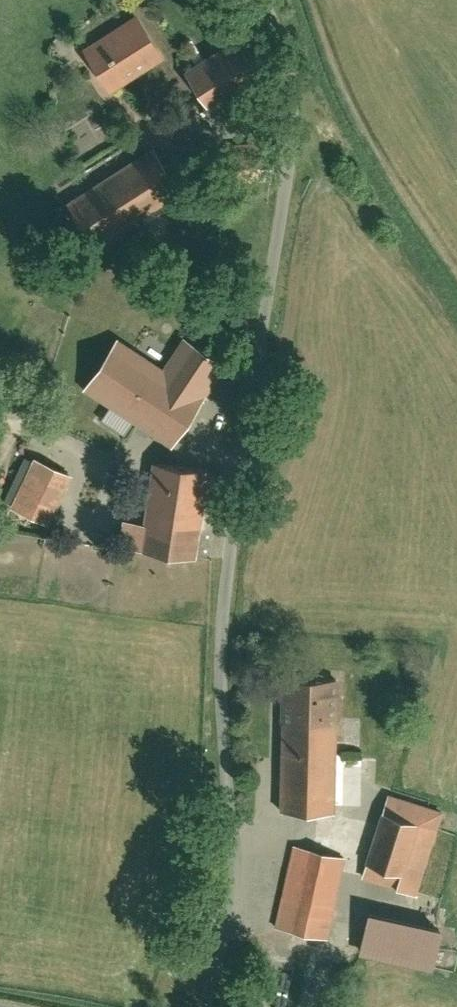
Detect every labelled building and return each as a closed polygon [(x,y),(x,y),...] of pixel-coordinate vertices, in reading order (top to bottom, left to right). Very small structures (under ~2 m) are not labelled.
[(134,11),(79,46),(109,94),(164,60),(134,11)] [(233,34),(180,69),(208,111),(261,77),(233,34)] [(185,190),(153,141),(72,194),(104,243),(185,190)] [(83,390),(168,445),(221,364),(182,339),(161,370),(115,340),(83,390)] [(0,492),(0,504),(45,526),(72,472),(57,464),(64,450),(30,433),(0,492)] [(136,545),(193,554),(206,468),(150,459),(136,545)] [(277,813),(332,814),(334,678),(279,677),(277,813)] [(440,811),(383,793),(361,863),(365,864),(359,883),(389,892),(395,873),(417,881),(440,811)] [(290,844),(270,928),(325,941),(345,857),(290,844)] [(435,930),(361,912),(352,949),(425,967),(435,930)]
